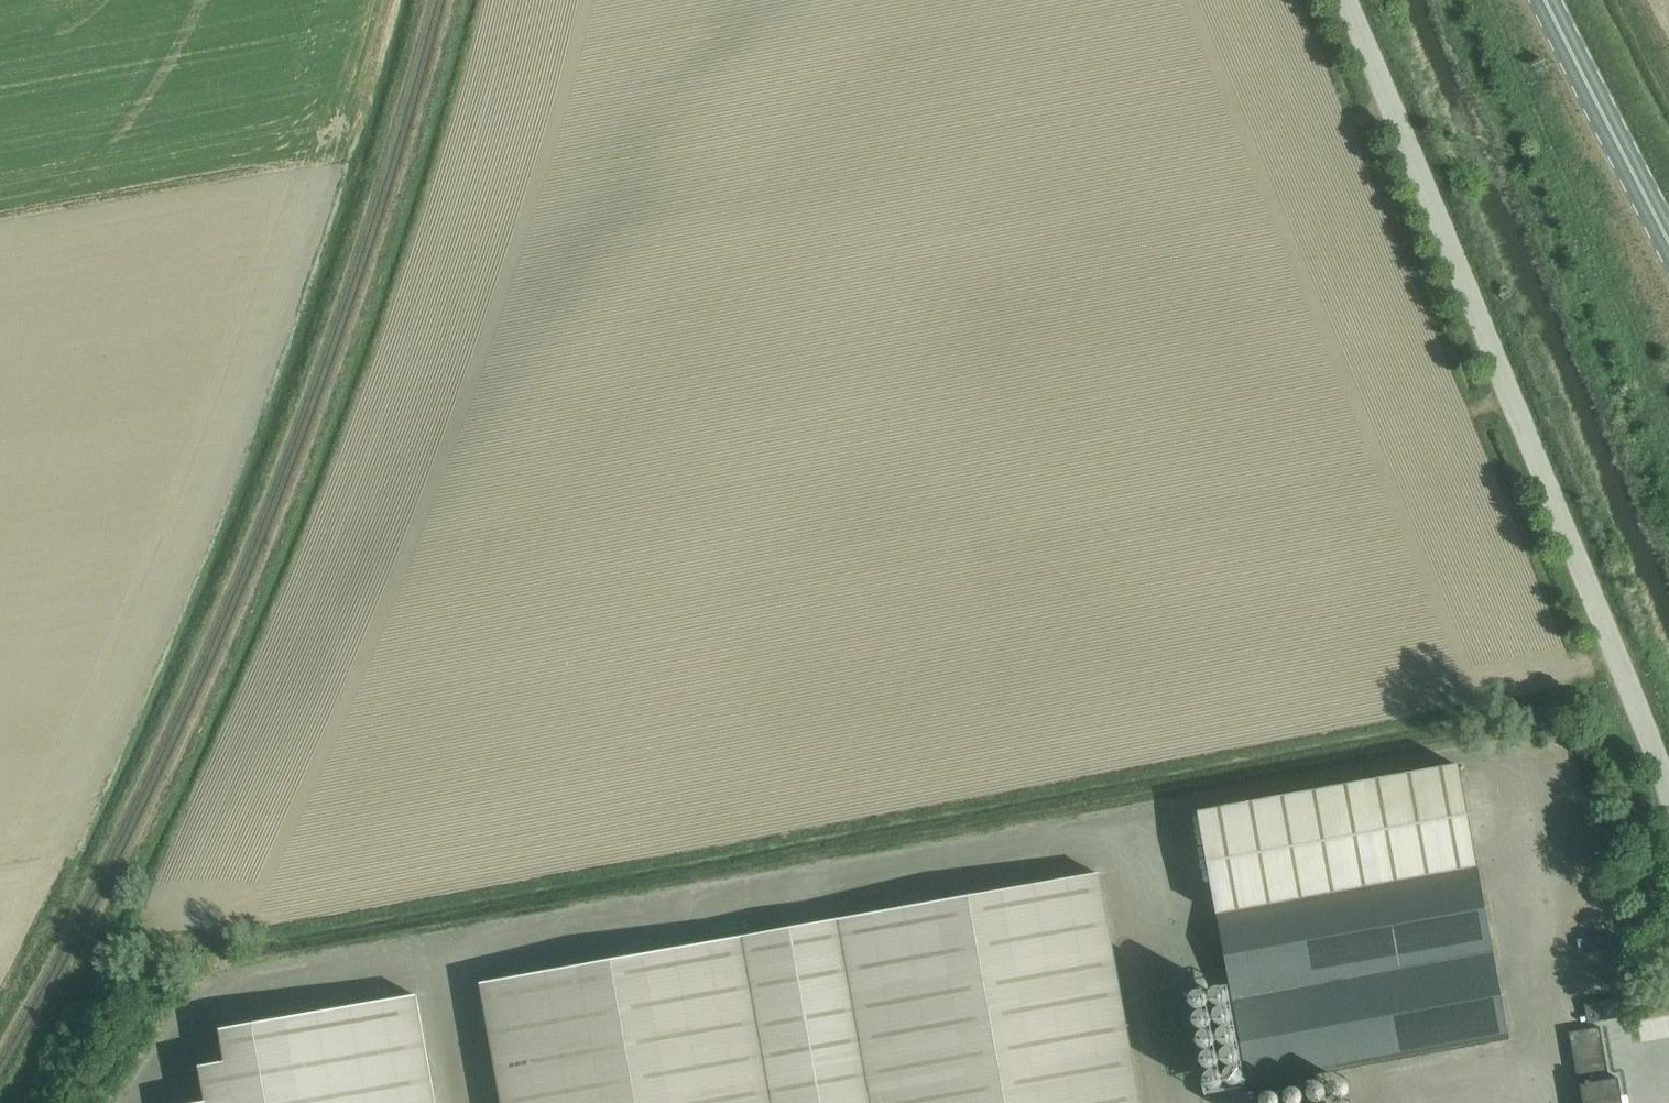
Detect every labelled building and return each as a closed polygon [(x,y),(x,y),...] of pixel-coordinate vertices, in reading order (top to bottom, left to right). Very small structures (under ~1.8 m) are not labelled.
[(1198,813),(1250,1087),(1509,1039),(1458,765),(1198,813)] [(503,1102),(1140,1102),(1099,874),(482,984),(503,1102)] [(419,996),(223,1031),(229,1063),(203,1068),(209,1102),(208,1102),(437,1102),(419,996)] [(1589,1001),(1593,1020),(1618,1016),(1614,996),(1589,1001)] [(1583,1102),(1622,1102),(1618,1079),(1609,1080),(1599,1028),(1570,1033),(1583,1102)]
